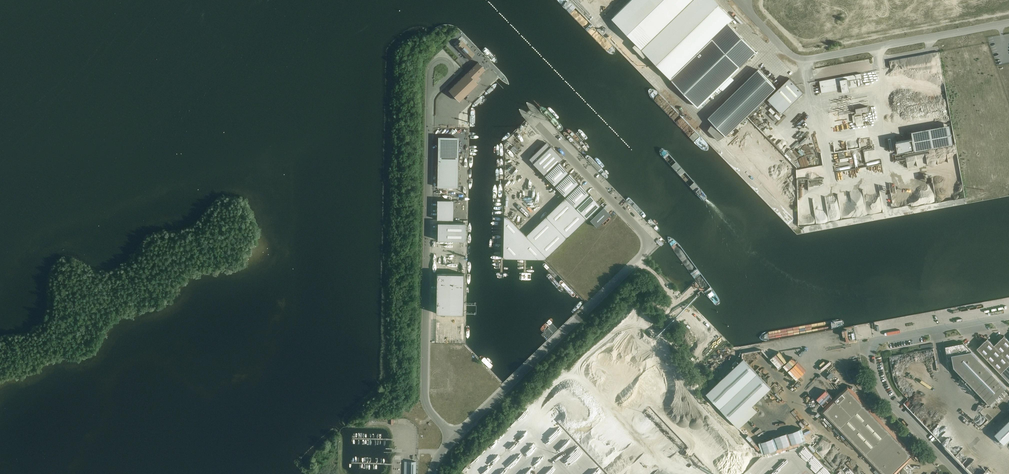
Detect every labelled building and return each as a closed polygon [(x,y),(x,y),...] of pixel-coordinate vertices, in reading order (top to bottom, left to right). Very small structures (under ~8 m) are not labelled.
[(604,11),(609,11),(620,0),(594,0),(604,11)] [(614,16),(613,21),(640,48),(689,0),(630,0),(614,16)] [(728,22),(732,18),(715,0),(689,0),(640,48),(670,79),(671,78),(728,22)] [(742,38),(743,37),(728,22),(671,78),(699,107),(749,58),(748,57),(755,51),(742,38)] [(466,56),(469,59),(475,54),(466,45),(464,48),(462,45),(458,49),(464,54),(466,56)] [(485,69),(478,62),(449,90),(459,101),(478,83),(474,80),(485,69)] [(726,135),(776,87),(758,69),(709,117),(726,135)] [(819,81),(822,93),(842,89),(842,93),(850,91),(849,88),(863,85),(861,73),(819,81)] [(782,114),(804,93),(790,78),(768,99),(782,114)] [(438,186),(458,187),(459,138),(438,138),(438,186)] [(580,183),(579,184),(569,172),(569,173),(559,162),(563,158),(551,146),(550,146),(546,142),(529,159),(533,163),(565,197),(587,219),(600,206),(590,194),(589,195),(580,183)] [(565,197),(547,215),(567,236),(587,219),(565,197)] [(437,220),(453,220),(454,200),(437,200),(437,220)] [(597,227),(610,214),(603,207),(590,220),(597,227)] [(545,259),(567,238),(546,216),(526,235),(508,216),(504,216),(503,258),(545,259)] [(465,241),(465,223),(438,223),(438,240),(465,241)] [(464,314),(464,274),(437,273),(437,278),(436,278),(437,278),(437,283),(436,283),(437,283),(436,313),(464,314)] [(980,351),(1001,373),(1008,365),(1008,340),(1004,335),(994,345),(987,338),(977,348),(980,351)] [(1006,387),(980,360),(963,343),(945,346),(948,360),(953,360),(953,361),(954,367),(989,404),(1006,387)] [(770,388),(743,359),(708,392),(739,425),(756,409),(752,405),(770,388)] [(913,369),(911,371),(920,381),(922,380),(913,369)] [(914,455),(848,386),(822,411),(882,473),(894,473),(914,455)] [(606,435),(620,423),(612,415),(586,438),(593,445),(599,439),(602,442),(608,437),(606,435)] [(995,434),(1004,444),(1008,439),(1008,420),(995,434)] [(820,426),(826,434),(831,431),(824,423),(820,426)] [(823,437),(826,436),(822,429),(816,432),(820,439),(823,437)] [(783,455),(794,451),(792,444),(780,448),(783,455)] [(407,462),(407,473),(416,473),(416,462),(407,462)]
